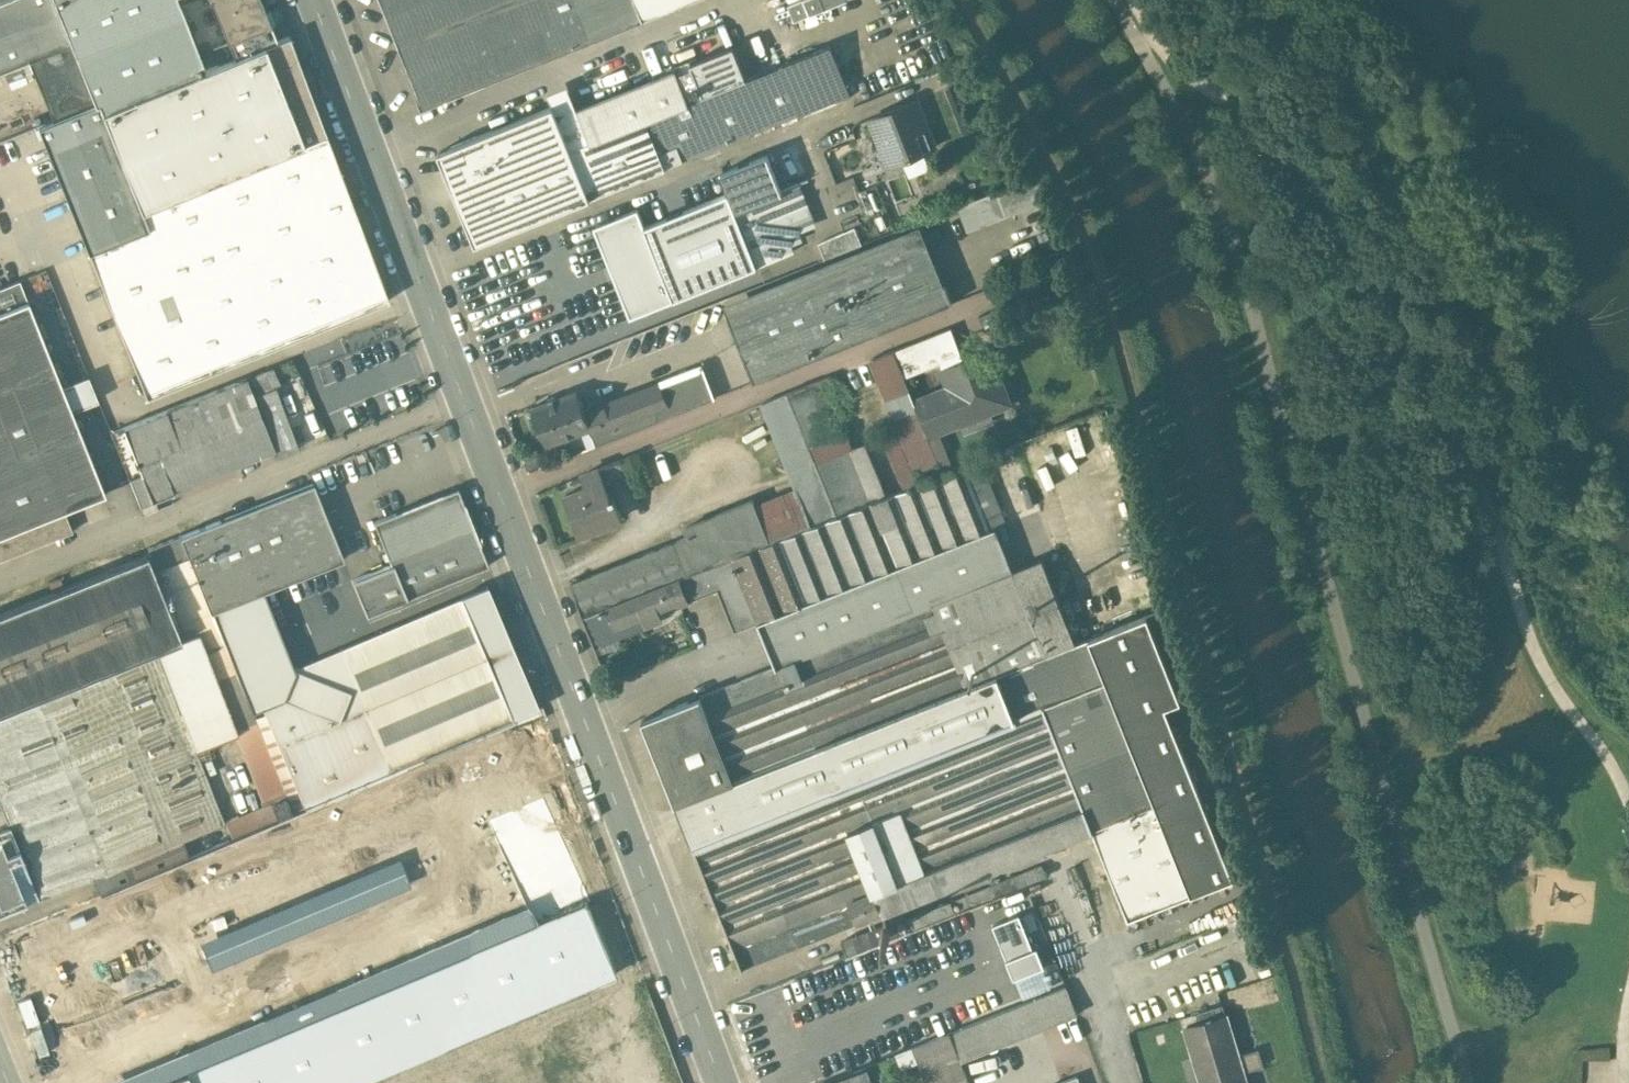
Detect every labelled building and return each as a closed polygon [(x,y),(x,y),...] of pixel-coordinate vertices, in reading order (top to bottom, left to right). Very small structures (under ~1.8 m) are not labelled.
[(30,61),(71,44),(54,0),(0,0),(0,73),(30,61)] [(71,44),(95,103),(99,101),(102,109),(207,68),(180,0),(54,0),(71,44)] [(230,41),(240,37),(273,24),(263,0),(214,0),(230,41)] [(421,109),(594,40),(578,0),(378,0),(421,109)] [(594,40),(694,0),(578,0),(594,40)] [(788,6),(794,21),(847,0),(802,0),(788,6)] [(273,24),(240,37),(246,52),(278,39),(273,24)] [(207,68),(102,109),(142,208),(327,134),(290,34),(278,39),(246,52),(207,68)] [(71,44),(30,61),(53,119),(95,103),(71,44)] [(691,65),(578,109),(578,108),(577,109),(590,141),(571,149),(590,197),(797,115),(798,117),(851,96),(831,45),(746,79),(733,47),(690,64),(691,65)] [(590,141),(577,109),(567,85),(548,93),(553,105),(571,149),(590,141)] [(918,99),(873,117),(892,164),(932,148),(921,121),(926,119),(918,99)] [(53,119),(38,126),(73,212),(84,241),(88,252),(89,251),(149,227),(142,208),(102,109),(99,101),(95,103),(53,119)] [(553,105),(477,136),(484,154),(460,164),(452,146),(438,152),(476,243),(590,197),(571,149),(553,105)] [(327,134),(142,208),(149,227),(89,251),(147,396),(389,299),(327,134)] [(477,136),(452,146),(460,164),(484,154),(477,136)] [(797,153),(786,157),(789,164),(798,185),(799,185),(808,180),(797,153)] [(773,170),(767,155),(720,173),(728,193),(757,266),(758,266),(793,251),(788,239),(799,234),(773,170)] [(798,185),(789,164),(773,170),(798,232),(815,225),(799,185),(798,185)] [(1023,178),(959,203),(969,229),(1033,204),(1023,178)] [(728,193),(645,226),(638,209),(594,226),(631,317),(685,295),(757,266),(728,193)] [(854,227),(818,243),(825,259),(861,245),(854,227)] [(901,245),(728,315),(755,381),(952,302),(945,283),(921,293),(901,245)] [(0,287),(0,311),(28,300),(19,280),(0,287)] [(64,509),(105,493),(70,408),(28,300),(0,311),(0,535),(64,509)] [(1003,306),(979,315),(985,330),(1009,320),(1003,306)] [(951,326),(894,350),(903,372),(940,357),(944,366),(963,358),(951,326)] [(895,415),(882,433),(851,447),(873,500),(920,481),(916,470),(939,461),(928,434),(903,372),(894,350),(871,359),(895,415)] [(963,358),(944,366),(946,371),(943,372),(951,393),(923,404),(934,432),(939,430),(1009,402),(1001,381),(1000,381),(993,364),(992,364),(987,352),(964,361),(963,358)] [(702,367),(586,412),(591,427),(590,428),(597,445),(714,398),(702,367)] [(246,378),(123,427),(141,472),(129,477),(144,514),(158,508),(154,499),(275,450),(246,378)] [(851,447),(821,379),(762,403),(798,488),(813,524),(873,500),(851,447)] [(577,390),(532,407),(547,444),(590,428),(591,427),(586,412),(577,390)] [(141,472),(123,427),(111,432),(129,477),(141,472)] [(954,468),(939,430),(934,432),(928,434),(939,461),(943,472),(954,468)] [(639,452),(622,459),(635,492),(652,485),(639,452)] [(771,541),(733,556),(760,621),(779,665),(936,603),(968,686),(998,674),(1048,654),(1015,571),(997,526),(990,529),(964,464),(771,541)] [(604,481),(566,496),(580,533),(622,516),(615,497),(611,498),(604,481)] [(314,482),(183,534),(191,556),(208,599),(206,600),(211,611),(344,559),(340,547),(348,544),(344,535),(336,538),(314,482)] [(798,488),(757,505),(771,541),(813,524),(798,488)] [(441,494),(374,521),(391,564),(353,579),(367,614),(489,565),(465,504),(459,506),(444,500),(441,494)] [(754,499),(686,526),(690,535),(571,583),(583,616),(671,581),(709,566),(733,556),(771,541),(757,505),(754,499)] [(0,535),(0,560),(72,531),(64,509),(0,535)] [(183,534),(148,548),(150,553),(157,569),(191,556),(183,534)] [(190,657),(157,570),(157,569),(150,553),(0,613),(0,740),(113,695),(104,671),(155,651),(195,750),(236,734),(250,769),(271,759),(224,644),(190,657)] [(191,556),(157,569),(157,570),(190,657),(224,644),(211,611),(206,600),(208,599),(191,556)] [(760,621),(733,556),(709,566),(715,579),(721,576),(725,588),(735,613),(730,615),(735,631),(760,621)] [(1077,642),(1044,559),(1015,571),(1048,654),(1077,642)] [(709,566),(671,581),(679,600),(681,605),(725,588),(721,576),(715,579),(709,566)] [(671,581),(583,616),(592,639),(617,630),(619,636),(664,619),(660,607),(679,600),(671,581)] [(779,665),(643,719),(676,802),(734,780),(818,746),(968,686),(936,603),(779,665)] [(1093,828),(1129,918),(1234,876),(1165,705),(1181,699),(1147,614),(1089,637),(1155,803),(1093,828)] [(1048,654),(998,674),(1015,716),(1043,705),(1093,828),(1155,803),(1089,637),(1077,642),(1048,654)] [(0,740),(0,802),(9,824),(0,828),(0,912),(97,874),(223,824),(224,823),(195,750),(155,651),(104,671),(113,695),(0,740)] [(351,690),(295,668),(284,697),(262,705),(305,807),(391,771),(364,708),(346,701),(351,690)] [(968,686),(818,746),(835,789),(833,790),(881,912),(857,922),(858,922),(1093,828),(1043,705),(1015,716),(998,674),(968,686)] [(818,746),(734,780),(751,823),(799,945),(857,922),(881,912),(833,790),(835,789),(818,746)] [(293,811),(271,759),(250,769),(265,806),(271,803),(277,818),(293,811)] [(734,780),(676,802),(693,846),(751,823),(734,780)] [(223,824),(97,874),(103,892),(277,819),(277,818),(271,803),(265,806),(224,823),(223,824)] [(751,823),(693,846),(742,967),(799,945),(751,823)] [(1071,852),(1056,858),(1061,869),(1076,863),(1071,852)] [(400,857),(201,941),(212,967),(411,884),(400,857)] [(184,1069),(190,1082),(354,1082),(616,973),(585,900),(539,920),(184,1069)] [(951,900),(908,917),(912,928),(956,911),(951,900)] [(184,1069),(539,920),(531,904),(103,1082),(150,1082),(184,1069)] [(1019,914),(993,925),(1014,978),(1045,965),(1037,946),(1033,948),(1019,914)] [(907,915),(842,940),(847,954),(868,946),(912,928),(908,917),(907,915)] [(1223,1005),(1198,1012),(1201,1023),(1226,1016),(1223,1005)] [(1186,1027),(1203,1082),(1200,1082),(1246,1082),(1243,1072),(1264,1065),(1259,1048),(1238,1054),(1226,1016),(1201,1023),(1186,1027)] [(951,1031),(912,1046),(926,1082),(971,1082),(951,1031)] [(184,1069),(150,1082),(190,1082),(184,1069)] [(839,1082),(874,1082),(870,1071),(839,1082)]
